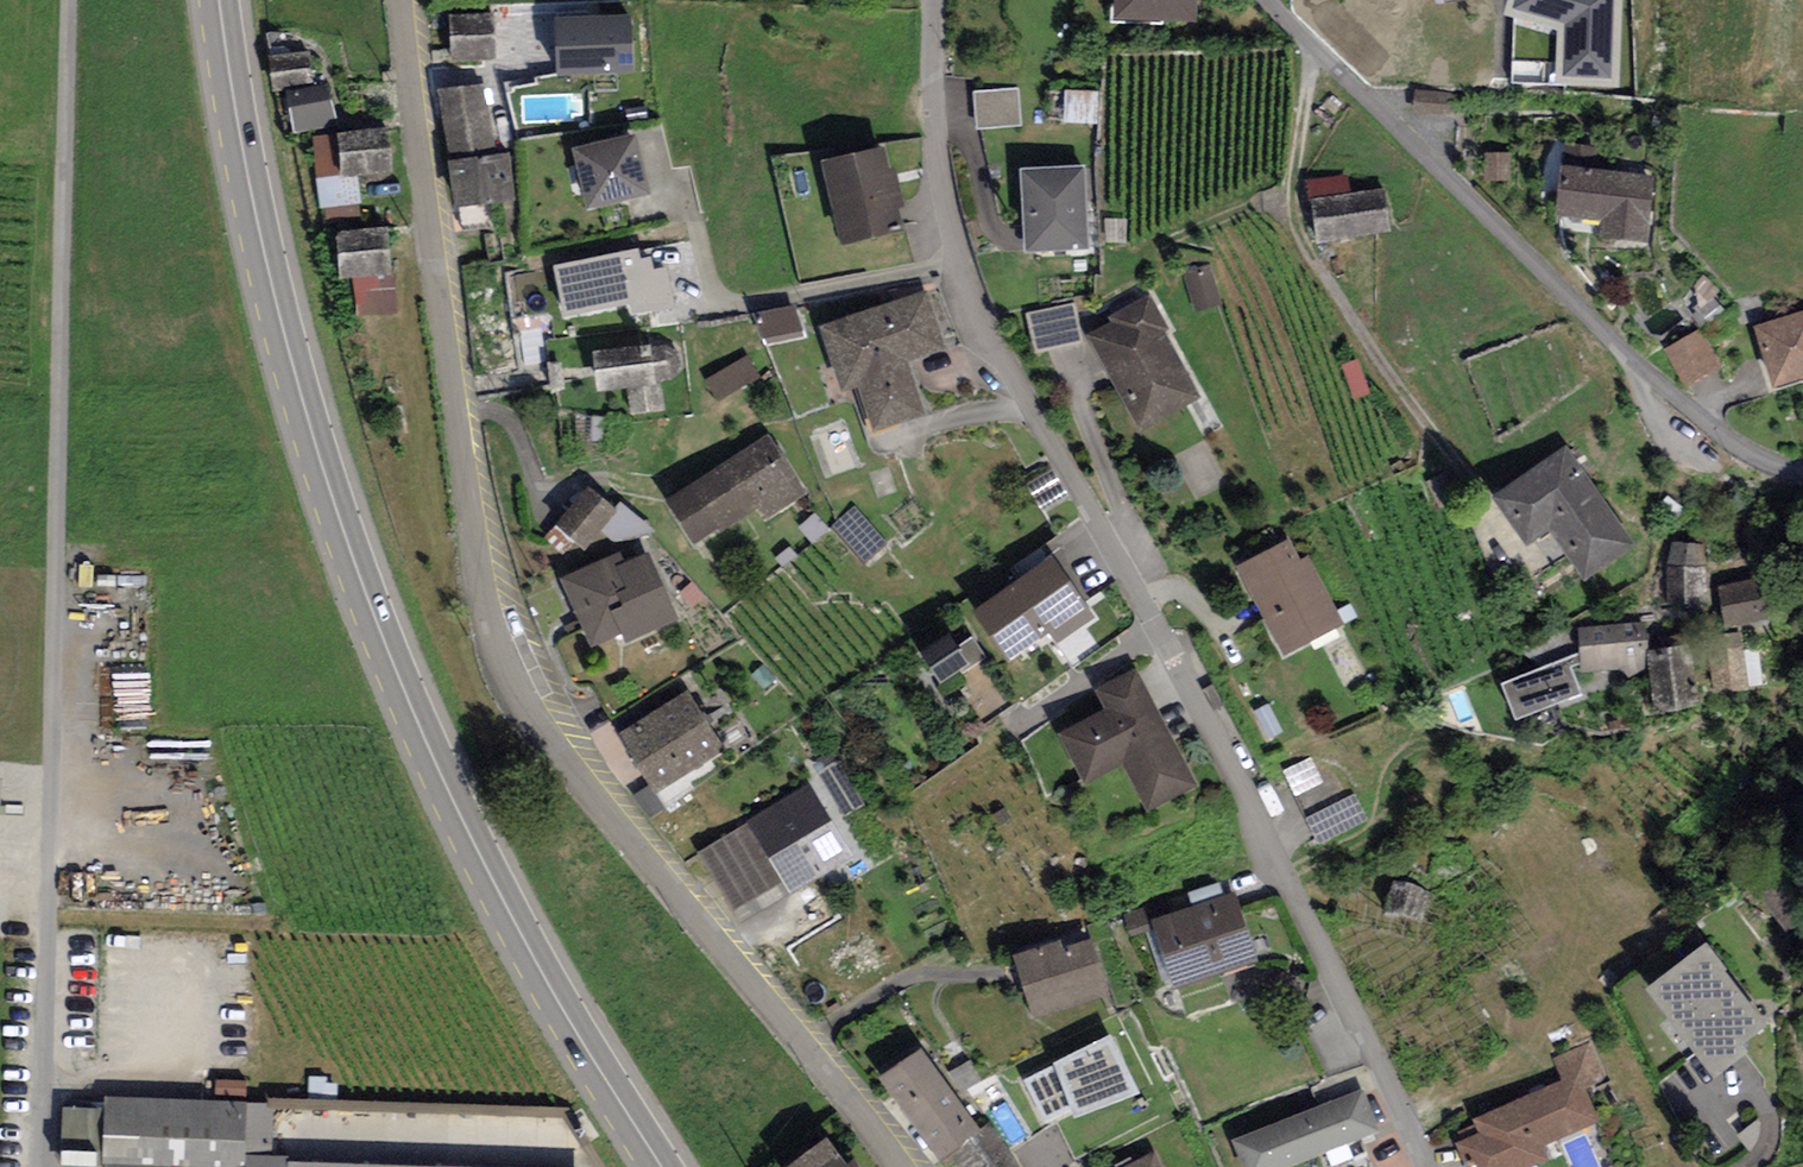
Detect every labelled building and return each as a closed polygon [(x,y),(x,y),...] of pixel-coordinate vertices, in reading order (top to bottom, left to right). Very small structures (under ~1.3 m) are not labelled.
[(1114,21),(1197,22),(1197,0),(1115,0),(1114,21)] [(1627,0),(1512,0),(1511,25),(1557,26),(1556,87),(1624,89),(1627,0)] [(491,15),(447,19),(451,67),(496,63),(491,15)] [(631,19),(556,22),(558,79),(633,76),(631,19)] [(310,53),(269,60),(275,93),(316,87),(310,53)] [(327,84),(283,95),(294,137),(338,126),(327,84)] [(484,85),(437,94),(449,157),(496,148),(484,85)] [(1019,89),(976,90),(977,125),(1020,124),(1019,89)] [(1101,123),(1101,90),(1066,90),(1066,123),(1101,123)] [(1456,94),(1416,90),(1414,110),(1454,115),(1456,94)] [(388,131),(337,137),(342,181),(393,175),(388,131)] [(636,138),(574,154),(590,215),(652,199),(636,138)] [(906,225),(886,140),(822,156),(842,240),(906,225)] [(1510,153),(1483,153),(1483,180),(1510,181),(1510,153)] [(509,156),(447,165),(454,212),(516,203),(509,156)] [(1657,175),(1561,161),(1553,213),(1607,221),(1605,235),(1648,241),(1657,175)] [(1086,163),(1023,166),(1026,248),(1090,245),(1086,163)] [(1386,183),(1310,194),(1317,240),(1393,229),(1386,183)] [(355,287),(356,320),(396,318),(392,235),(336,238),(339,288),(355,287)] [(638,253),(553,271),(564,324),(629,310),(632,321),(677,311),(669,270),(655,273),(652,259),(640,262),(638,253)] [(1211,262),(1183,271),(1196,311),(1224,302),(1211,262)] [(926,289),(819,323),(840,389),(860,382),(874,425),(924,410),(907,359),(945,347),(926,289)] [(1171,327),(1151,289),(1109,312),(1113,318),(1088,332),(1141,427),(1199,394),(1164,331),(1171,327)] [(793,304),(754,311),(762,336),(801,326),(793,304)] [(1075,305),(1029,315),(1036,350),(1082,340),(1075,305)] [(1757,322),(1777,383),(1802,374),(1802,307),(1757,322)] [(1700,327),(1665,346),(1685,383),(1720,363),(1700,327)] [(651,346),(592,355),(598,394),(630,389),(634,414),(663,410),(659,384),(670,382),(680,372),(677,353),(663,346),(651,348),(651,346)] [(758,375),(746,355),(706,379),(718,399),(758,375)] [(808,491),(767,431),(664,500),(695,546),(757,504),(768,519),(808,491)] [(1565,441),(1492,492),(1527,542),(1550,526),(1585,576),(1636,541),(1565,441)] [(616,505),(586,482),(555,521),(586,544),(616,505)] [(887,540),(853,504),(831,526),(864,561),(887,540)] [(1301,558),(1289,536),(1236,564),(1285,655),(1346,623),(1309,554),(1301,558)] [(1708,544),(1667,543),(1667,603),(1707,603),(1708,544)] [(620,550),(562,575),(592,643),(623,630),(626,639),(681,615),(651,546),(623,558),(620,550)] [(1093,616),(1050,555),(976,606),(1011,655),(1048,629),(1057,642),(1093,616)] [(1759,576),(1717,584),(1725,623),(1767,615),(1759,576)] [(1645,619),(1576,627),(1581,671),(1625,666),(1626,678),(1651,675),(1648,648),(1645,619)] [(960,641),(931,659),(941,676),(971,657),(960,641)] [(1689,643),(1648,648),(1651,675),(1655,705),(1697,700),(1689,643)] [(1568,655),(1503,681),(1517,716),(1582,690),(1568,655)] [(1200,785),(1137,665),(1094,687),(1103,705),(1057,729),(1085,782),(1122,763),(1147,813),(1200,785)] [(722,747),(684,688),(618,729),(655,789),(722,747)] [(1325,780),(1311,754),(1284,768),(1298,794),(1325,780)] [(850,850),(808,782),(696,850),(738,919),(850,850)] [(1354,792),(1305,817),(1318,843),(1367,818),(1354,792)] [(1432,889),(1394,878),(1385,910),(1423,920),(1432,889)] [(1237,892),(1153,919),(1175,984),(1259,957),(1237,892)] [(1058,937),(1012,950),(1032,1015),(1110,992),(1093,933),(1062,943),(1058,937)] [(1766,1023),(1705,941),(1647,984),(1714,1074),(1750,1047),(1744,1039),(1766,1023)] [(1056,1061),(1023,1078),(1047,1119),(1073,1105),(1075,1111),(1141,1088),(1110,1032),(1054,1057),(1056,1061)] [(1457,1139),(1469,1166),(1523,1166),(1545,1158),(1539,1145),(1600,1118),(1586,1087),(1607,1078),(1591,1041),(1550,1058),(1559,1077),(1470,1115),(1477,1130),(1457,1139)] [(880,1077),(938,1158),(950,1153),(960,1166),(1015,1166),(986,1127),(981,1131),(921,1047),(880,1077)] [(1235,1137),(1247,1166),(1282,1166),(1380,1127),(1363,1086),(1235,1137)] [(104,1095),(102,1163),(106,1163),(106,1166),(589,1166),(273,1154),(275,1101),(104,1095)] [(780,1166),(781,1166),(853,1166),(828,1132),(780,1166)] [(1115,1166),(1167,1166),(1157,1147),(1115,1166)]
